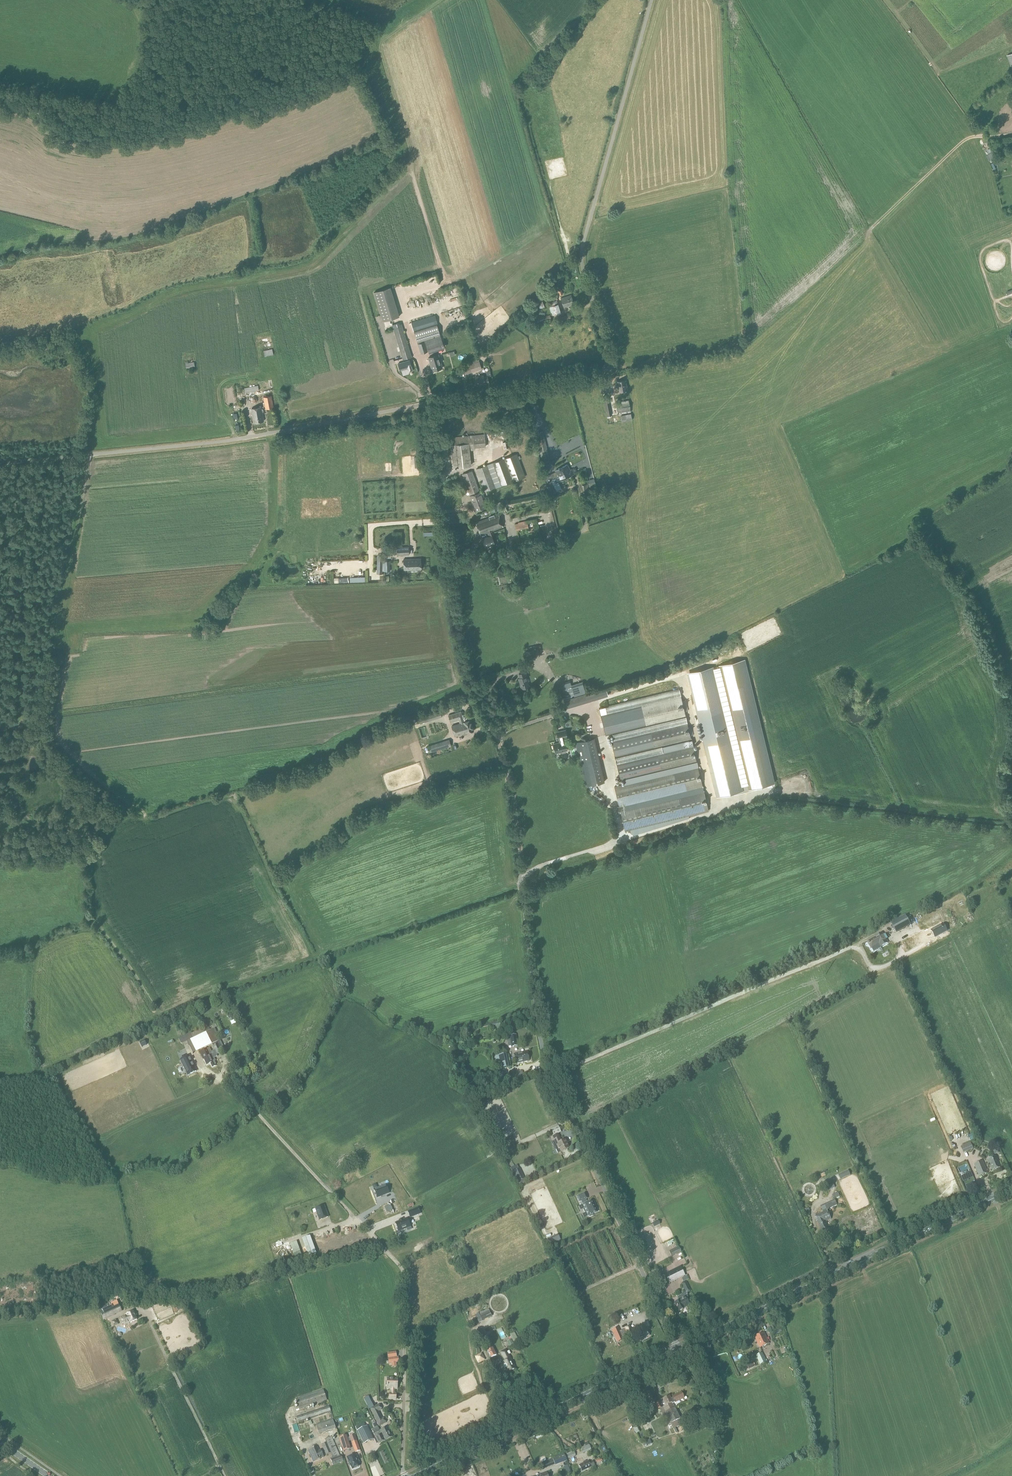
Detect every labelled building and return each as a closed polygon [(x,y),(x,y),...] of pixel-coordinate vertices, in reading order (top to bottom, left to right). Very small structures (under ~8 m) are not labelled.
[(389,286),(373,291),(382,319),(398,314),(389,286)] [(553,314),(562,311),(556,294),(548,297),(550,302),(549,302),(553,314)] [(564,307),(574,304),(571,295),(561,298),(564,307)] [(528,327),(551,319),(550,314),(526,322),(528,327)] [(435,325),(432,316),(412,323),(421,352),(429,350),(429,351),(445,345),(438,324),(435,325)] [(403,359),(412,356),(402,324),(393,326),(403,359)] [(433,371),(442,368),(438,355),(429,358),(433,371)] [(409,360),(397,364),(399,370),(406,368),(407,371),(412,370),(409,360)] [(464,374),(482,368),(479,360),(461,366),(464,374)] [(484,376),(484,375),(475,377),(477,385),(485,383),(489,382),(488,376),(484,376)] [(617,385),(617,389),(618,389),(618,392),(627,390),(626,380),(616,381),(617,385)] [(607,416),(611,415),(607,393),(603,394),(607,416)] [(266,409),(274,407),(272,396),(265,397),(266,409)] [(617,413),(630,411),(629,400),(615,403),(617,413)] [(254,422),(264,421),(261,407),(251,409),(254,422)] [(543,462),(550,460),(543,431),(536,433),(543,462)] [(453,467),(472,466),(470,449),(475,449),(475,447),(486,446),(485,434),(455,437),(455,445),(451,445),(453,467)] [(501,485),(524,477),(516,454),(493,462),(501,485)] [(450,457),(442,458),(443,468),(451,467),(450,457)] [(484,491),(495,487),(487,464),(476,469),(484,491)] [(571,472),(571,473),(573,472),(572,470),(570,471),(567,464),(555,470),(558,476),(561,475),(561,476),(566,473),(566,474),(571,472)] [(472,501),(484,497),(482,491),(480,492),(471,470),(462,474),(472,501)] [(568,476),(572,474),(571,473),(571,472),(566,474),(566,473),(561,476),(561,475),(558,476),(552,480),(557,490),(562,488),(559,481),(564,479),(565,480),(568,478),(568,476)] [(484,497),(472,501),(474,506),(473,507),(474,509),(475,509),(475,510),(485,507),(483,502),(485,501),(484,497)] [(491,512),(497,510),(496,508),(498,507),(496,501),(489,504),(491,512)] [(448,527),(465,526),(464,513),(448,514),(448,527)] [(485,546),(491,544),(491,546),(496,545),(496,544),(499,543),(496,533),(495,534),(494,531),(503,527),(500,516),(497,517),(496,515),(476,522),(480,534),(488,532),(489,535),(483,537),(485,546)] [(517,530),(529,527),(527,521),(515,524),(517,530)] [(397,555),(409,555),(409,547),(397,547),(397,555)] [(404,570),(422,569),(421,558),(404,559),(404,570)] [(385,570),(399,569),(398,561),(384,561),(385,570)] [(550,576),(538,577),(539,588),(551,587),(550,576)] [(528,658),(536,656),(535,649),(527,651),(528,658)] [(742,663),(719,668),(747,784),(744,785),(746,792),(753,790),(751,786),(772,780),(742,663)] [(735,795),(746,792),(744,785),(741,785),(713,669),(688,675),(718,796),(734,793),(735,795)] [(522,688),(529,686),(526,676),(528,675),(527,671),(519,674),(521,678),(519,679),(522,688)] [(572,684),(571,681),(560,684),(562,691),(573,688),(575,695),(587,692),(583,681),(572,684)] [(566,707),(608,695),(606,688),(564,700),(566,707)] [(605,735),(686,716),(681,696),(601,716),(605,735)] [(441,717),(439,710),(418,717),(420,723),(441,717)] [(473,730),(470,720),(467,721),(467,718),(468,718),(466,713),(462,715),(461,712),(449,715),(451,722),(459,719),(460,723),(453,725),(456,736),(466,733),(473,730)] [(615,757),(691,739),(687,723),(611,741),(615,757)] [(564,741),(564,737),(567,737),(565,730),(557,732),(558,739),(559,738),(560,742),(553,744),(554,745),(552,745),(553,748),(554,748),(555,752),(561,751),(562,753),(565,752),(565,750),(567,750),(565,741),(564,741)] [(586,786),(603,782),(593,738),(576,742),(586,786)] [(693,746),(691,739),(661,746),(663,753),(617,764),(621,780),(697,761),(693,746)] [(428,747),(430,753),(451,746),(449,740),(428,747)] [(620,805),(702,786),(698,766),(615,786),(620,805)] [(626,830),(708,810),(704,791),(621,811),(626,830)] [(905,916),(891,924),(896,933),(911,926),(905,916)] [(926,918),(916,924),(920,929),(929,924),(926,918)] [(941,924),(931,930),(935,937),(945,931),(941,924)] [(874,939),(874,938),(868,942),(871,948),(872,947),(874,951),(881,947),(887,943),(882,934),(875,938),(876,938),(874,939)] [(879,953),(881,958),(889,954),(887,949),(879,953)] [(501,1027),(500,1022),(480,1026),(481,1031),(501,1027)] [(193,1054),(210,1045),(211,1045),(206,1032),(204,1028),(190,1034),(190,1033),(178,1038),(181,1043),(183,1044),(187,1041),(193,1054)] [(212,1030),(206,1032),(211,1045),(210,1045),(212,1052),(209,1053),(212,1059),(215,1057),(215,1056),(217,1056),(216,1054),(221,1052),(219,1047),(221,1046),(219,1041),(217,1042),(212,1030)] [(215,1066),(213,1061),(212,1059),(209,1053),(208,1049),(200,1052),(203,1059),(204,1059),(207,1065),(211,1063),(212,1067),(215,1066)] [(527,1052),(514,1054),(516,1064),(529,1061),(527,1052)] [(507,1054),(495,1056),(498,1070),(510,1067),(507,1054)] [(196,1071),(190,1057),(181,1061),(188,1075),(196,1071)] [(135,1066),(137,1070),(157,1061),(155,1058),(135,1066)] [(504,1075),(504,1074),(501,1075),(502,1082),(506,1082),(506,1081),(524,1077),(523,1072),(504,1075)] [(551,1130),(554,1136),(558,1135),(557,1134),(561,1132),(558,1126),(551,1130)] [(557,1154),(569,1148),(565,1140),(561,1142),(558,1135),(554,1136),(551,1138),(553,1141),(554,1141),(558,1149),(555,1150),(557,1154)] [(972,1148),(970,1143),(961,1147),(963,1152),(972,1148)] [(996,1156),(988,1160),(993,1171),(1001,1167),(996,1156)] [(988,1173),(983,1160),(974,1164),(979,1177),(988,1173)] [(963,1182),(973,1177),(971,1172),(961,1177),(963,1182)] [(837,1177),(825,1182),(829,1189),(840,1184),(837,1177)] [(384,1186),(372,1190),(375,1198),(387,1194),(384,1186)] [(402,1189),(393,1193),(395,1199),(404,1195),(402,1189)] [(577,1197),(579,1202),(582,1201),(583,1204),(583,1205),(585,1209),(583,1209),(585,1213),(586,1212),(588,1216),(589,1216),(590,1217),(593,1216),(592,1214),(596,1213),(596,1212),(591,1201),(587,1203),(585,1199),(587,1199),(585,1193),(577,1197)] [(324,1206),(316,1209),(320,1220),(328,1217),(324,1206)] [(420,1214),(418,1208),(411,1211),(413,1217),(420,1214)] [(827,1210),(815,1216),(818,1221),(816,1222),(821,1232),(830,1229),(826,1221),(831,1219),(827,1210)] [(370,1214),(362,1215),(364,1226),(367,1225),(368,1229),(372,1229),(378,1228),(377,1225),(371,1226),(371,1223),(373,1222),(372,1217),(371,1217),(370,1214)] [(410,1227),(407,1219),(400,1221),(395,1223),(399,1231),(410,1227)] [(390,1226),(391,1230),(384,1233),(384,1235),(396,1231),(395,1228),(393,1229),(392,1225),(390,1226)] [(322,1233),(313,1235),(318,1251),(321,1250),(319,1246),(325,1244),(322,1233)] [(548,1240),(550,1245),(560,1240),(558,1236),(548,1240)] [(310,1237),(302,1239),(309,1257),(316,1254),(310,1237)] [(296,1242),(290,1244),(296,1261),(303,1259),(296,1242)] [(681,1252),(679,1247),(670,1252),(672,1256),(681,1252)] [(262,1263),(286,1256),(283,1248),(260,1255),(262,1263)] [(469,1261),(464,1263),(467,1273),(472,1271),(469,1261)] [(679,1268),(662,1276),(666,1286),(683,1278),(679,1268)] [(679,1301),(675,1303),(679,1311),(683,1309),(683,1308),(690,1305),(687,1297),(679,1301)] [(108,1304),(104,1306),(105,1308),(99,1310),(103,1319),(121,1311),(119,1305),(112,1309),(110,1304),(108,1304)] [(622,1304),(614,1308),(615,1311),(619,1309),(620,1313),(625,1311),(622,1304)] [(480,1323),(479,1320),(489,1317),(487,1310),(473,1315),(476,1324),(480,1323)] [(133,1311),(125,1315),(129,1324),(137,1320),(133,1311)] [(593,1332),(607,1327),(603,1316),(599,1317),(600,1319),(589,1323),(593,1332)] [(635,1334),(631,1326),(624,1329),(628,1338),(635,1334)] [(637,1329),(638,1331),(637,1332),(638,1333),(639,1333),(642,1339),(649,1336),(647,1331),(646,1331),(644,1326),(637,1329)] [(486,1337),(481,1328),(478,1330),(482,1339),(488,1350),(487,1351),(491,1358),(496,1355),(492,1348),(493,1348),(487,1337),(486,1337)] [(500,1328),(495,1330),(500,1339),(505,1337),(500,1328)] [(624,1340),(619,1329),(618,1328),(612,1331),(617,1343),(624,1340)] [(512,1343),(517,1341),(513,1332),(508,1335),(512,1343)] [(764,1333),(755,1337),(760,1348),(769,1344),(764,1333)] [(506,1350),(501,1352),(502,1356),(503,1356),(505,1361),(503,1362),(508,1372),(515,1368),(506,1350)] [(763,1353),(756,1356),(758,1361),(757,1361),(759,1365),(760,1365),(761,1365),(767,1362),(763,1353)] [(749,1370),(755,1366),(752,1361),(746,1363),(749,1370)] [(388,1379),(387,1381),(386,1382),(386,1385),(387,1386),(387,1389),(392,1389),(391,1394),(390,1394),(390,1399),(396,1399),(396,1394),(395,1394),(395,1389),(397,1389),(398,1379),(388,1379)] [(327,1401),(323,1390),(296,1399),(299,1410),(327,1401)] [(649,1392),(644,1395),(647,1402),(650,1401),(652,1404),(655,1403),(653,1399),(649,1392)] [(666,1412),(675,1408),(673,1404),(684,1398),(681,1393),(672,1397),(673,1398),(670,1400),(669,1397),(663,1400),(666,1406),(663,1407),(666,1412)] [(380,1410),(378,1405),(370,1409),(379,1426),(384,1423),(378,1411),(380,1410)] [(329,1406),(296,1417),(298,1423),(331,1412),(329,1406)] [(671,1423),(666,1412),(663,1407),(660,1409),(668,1425),(671,1423)] [(666,1412),(671,1423),(673,1429),(683,1424),(680,1419),(675,1408),(666,1412)] [(336,1429),(333,1419),(316,1425),(319,1435),(336,1429)] [(364,1444),(373,1439),(367,1426),(357,1431),(364,1444)] [(378,1427),(372,1430),(379,1443),(385,1440),(380,1431),(378,1427)] [(380,1431),(385,1440),(393,1437),(388,1427),(380,1431)] [(344,1451),(350,1449),(346,1436),(340,1438),(344,1451)] [(325,1439),(327,1443),(322,1445),(326,1455),(331,1453),(333,1458),(331,1459),(333,1465),(343,1461),(341,1455),(340,1456),(332,1437),(325,1439)] [(355,1453),(361,1450),(357,1441),(351,1443),(355,1453)] [(591,1450),(589,1445),(581,1448),(583,1453),(591,1450)] [(319,1451),(317,1447),(308,1451),(313,1462),(324,1457),(320,1450),(319,1451)] [(576,1456),(574,1451),(564,1454),(564,1455),(566,1460),(576,1456)] [(351,1465),(353,1469),(355,1467),(356,1468),(357,1467),(358,1466),(359,1466),(357,1462),(359,1461),(358,1458),(356,1458),(354,1454),(348,1457),(349,1462),(348,1462),(349,1465),(351,1465)] [(567,1461),(566,1460),(564,1455),(553,1459),(555,1465),(567,1461)] [(584,1462),(584,1463),(579,1465),(582,1471),(591,1467),(594,1465),(593,1462),(589,1463),(588,1461),(586,1462),(586,1461),(584,1462)]
